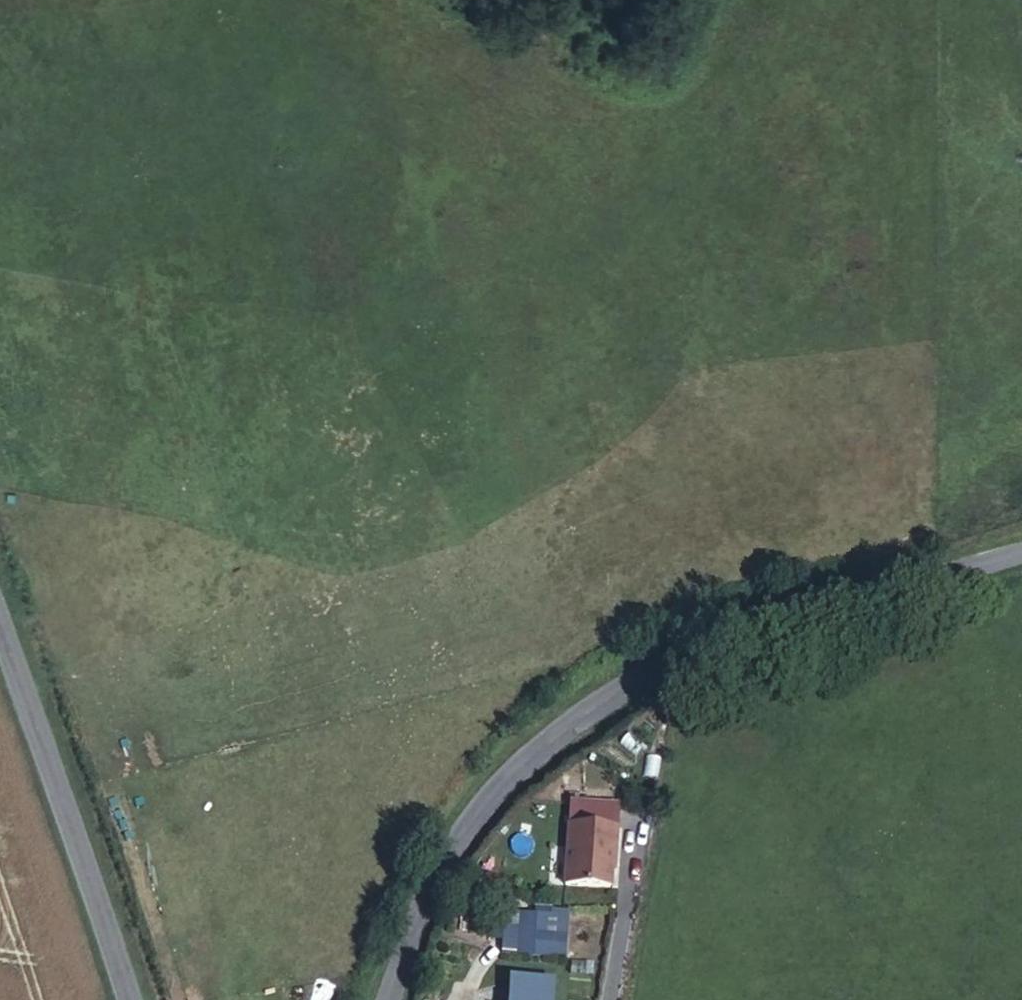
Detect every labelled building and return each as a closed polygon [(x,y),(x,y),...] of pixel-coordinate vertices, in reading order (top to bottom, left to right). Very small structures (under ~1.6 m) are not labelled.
[(619,826),(572,823),(567,884),(613,887),(615,862),(617,862),(619,826)] [(520,934),(505,933),(503,951),(535,954),(538,915),(522,913),(520,934)] [(573,918),(538,915),(535,954),(569,958),(573,918)] [(525,980),(523,999),(557,999),(558,982),(525,980)]
